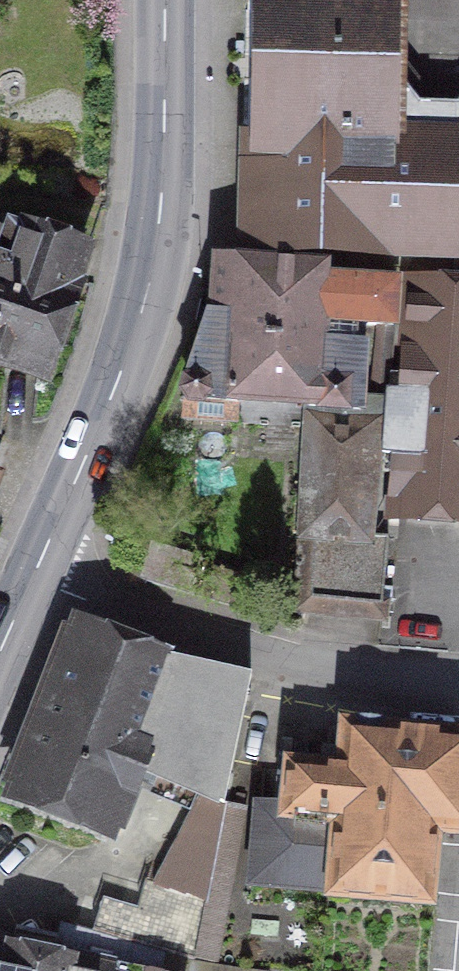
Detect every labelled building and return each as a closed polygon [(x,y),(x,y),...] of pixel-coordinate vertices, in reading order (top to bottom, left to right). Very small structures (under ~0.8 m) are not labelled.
[(245,163),(305,164),(303,262),(458,265),(458,126),(393,125),(395,0),(248,0),(245,163)] [(0,265),(0,363),(45,378),(87,252),(28,232),(26,235),(12,230),(0,265)] [(325,269),(228,266),(223,409),(319,413),(325,269)] [(458,530),(458,334),(413,330),(394,524),(458,530)] [(299,547),(376,555),(389,429),(312,421),(299,547)] [(83,635),(22,794),(107,827),(132,762),(141,765),(140,768),(205,795),(157,885),(147,882),(139,911),(105,901),(94,934),(162,954),(193,963),(225,805),(227,805),(252,677),(167,658),(164,667),(83,635)] [(293,771),(289,813),(260,810),(254,884),(335,891),(335,894),(427,902),(434,830),(451,832),(458,743),(458,742),(405,737),(405,734),(391,733),(385,733),(385,735),(355,733),(355,730),(350,730),(346,776),(293,771)] [(162,954),(94,934),(66,926),(56,970),(158,970),(162,954)] [(0,961),(0,970),(44,970),(0,961)]
